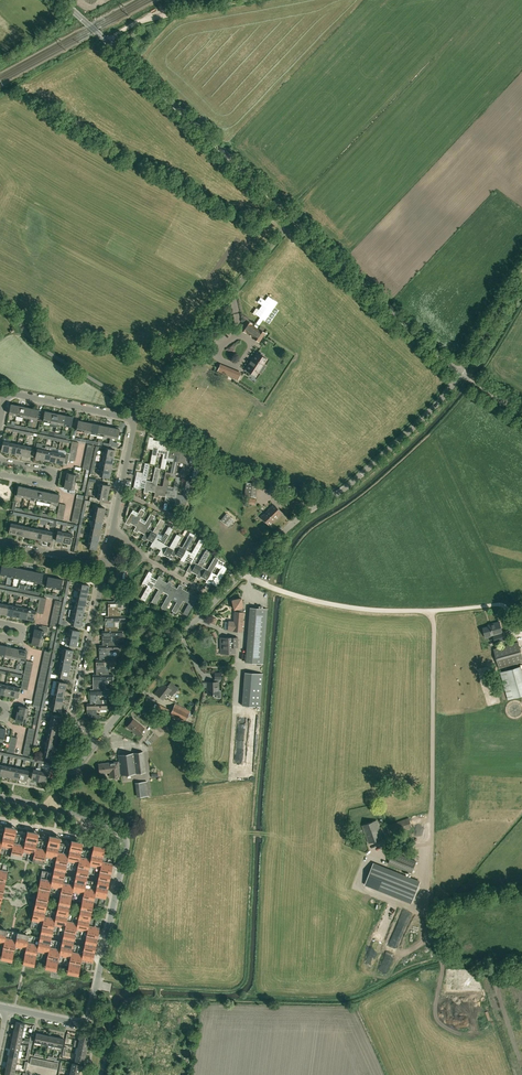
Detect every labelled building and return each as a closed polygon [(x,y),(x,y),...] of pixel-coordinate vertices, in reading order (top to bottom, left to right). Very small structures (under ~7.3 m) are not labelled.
[(246,320),(240,329),(246,333),(246,332),(253,337),(253,338),(259,342),(265,333),(259,329),(252,325),(252,324),(246,320)] [(251,360),(245,369),(248,371),(251,373),(251,372),(256,376),(266,359),(264,357),(263,358),(260,356),(260,355),(257,353),(252,361),(251,360)] [(220,365),(217,371),(238,380),(241,374),(220,365)] [(16,415),(18,406),(11,404),(9,414),(16,415)] [(23,417),(25,407),(18,406),(16,415),(23,417)] [(29,418),(31,408),(25,407),(23,417),(29,418)] [(31,408),(29,418),(37,420),(39,410),(31,408)] [(50,423),(52,413),(45,411),(43,421),(50,423)] [(57,424),(59,414),(52,413),(50,423),(57,424)] [(63,425),(65,415),(59,414),(57,424),(63,425)] [(65,415),(63,425),(71,427),(73,417),(65,415)] [(84,432),(86,422),(79,420),(77,430),(84,432)] [(90,433),(92,423),(86,422),(84,432),(90,433)] [(97,435),(99,425),(92,423),(90,433),(97,435)] [(104,436),(106,426),(99,425),(97,435),(104,436)] [(110,437),(112,428),(106,426),(104,436),(110,437)] [(112,428),(110,437),(117,439),(119,429),(112,428)] [(157,453),(160,441),(153,440),(153,437),(149,436),(147,448),(153,449),(150,464),(155,465),(157,453)] [(9,452),(11,443),(3,441),(1,451),(9,452)] [(168,457),(170,446),(163,444),(164,442),(160,441),(157,453),(163,454),(160,468),(165,469),(168,457)] [(15,454),(17,444),(11,443),(9,452),(15,454)] [(45,450),(41,449),(42,444),(37,443),(36,448),(38,448),(35,458),(43,460),(45,450)] [(22,455),(24,446),(17,444),(15,454),(22,455)] [(24,446),(22,455),(29,457),(31,447),(24,446)] [(178,462),(180,450),(174,449),(174,446),(170,446),(168,457),(174,458),(171,473),(175,474),(178,462)] [(104,455),(114,457),(115,450),(105,448),(104,455)] [(49,461),(51,451),(45,450),(43,460),(49,461)] [(188,466),(191,455),(184,453),(184,451),(180,450),(178,462),(184,463),(181,477),(186,478),(188,466)] [(56,462),(58,453),(51,451),(49,461),(56,462)] [(58,453),(56,462),(63,464),(65,454),(58,453)] [(112,464),(114,457),(104,455),(102,462),(112,464)] [(194,467),(191,482),(196,483),(201,459),(194,458),(195,455),(191,455),(188,466),(194,467)] [(111,471),(112,464),(102,462),(101,468),(111,471)] [(146,481),(150,464),(145,463),(142,477),(136,476),(133,488),(138,489),(138,486),(145,488),(146,481)] [(157,485),(160,468),(155,467),(152,482),(146,481),(145,488),(144,492),(148,493),(148,491),(155,492),(157,485)] [(109,478),(111,471),(101,468),(100,476),(109,478)] [(167,490),(171,473),(166,472),(163,486),(157,485),(155,492),(154,497),(158,498),(159,495),(165,497),(167,490)] [(65,480),(75,482),(77,475),(67,473),(65,480)] [(177,494),(181,477),(176,476),(173,491),(167,490),(165,497),(164,501),(169,502),(169,500),(176,501),(177,494)] [(74,490),(75,482),(65,480),(64,488),(74,490)] [(186,506),(191,482),(186,481),(183,495),(177,494),(176,501),(175,506),(179,506),(179,504),(186,506)] [(99,491),(108,493),(110,486),(100,484),(99,491)] [(24,498),(26,488),(19,486),(17,496),(24,498)] [(31,499),(33,489),(26,488),(24,498),(31,499)] [(37,500),(39,491),(33,489),(31,499),(37,500)] [(44,502),(46,492),(39,491),(37,500),(44,502)] [(107,500),(108,493),(99,491),(97,498),(107,500)] [(50,503),(52,493),(46,492),(44,502),(50,503)] [(57,507),(58,505),(60,495),(52,493),(50,503),(53,504),(53,506),(57,507)] [(288,505),(292,495),(286,494),(283,503),(288,505)] [(261,517),(269,525),(282,513),(273,504),(261,517)] [(94,514),(104,516),(105,508),(95,506),(94,514)] [(140,520),(145,511),(144,511),(141,509),(137,516),(131,512),(125,523),(129,525),(130,523),(136,526),(140,520)] [(234,520),(230,517),(226,513),(221,520),(228,526),(234,520)] [(102,522),(104,516),(94,514),(93,520),(102,522)] [(148,528),(155,516),(154,516),(151,514),(145,523),(140,520),(136,526),(134,531),(137,533),(138,531),(144,534),(148,528)] [(57,521),(54,520),(47,518),(46,521),(54,522),(53,526),(56,527),(57,523),(57,521)] [(156,536),(165,521),(160,519),(153,531),(148,528),(144,534),(142,539),(145,541),(147,539),(152,542),(153,542),(156,536)] [(101,529),(102,522),(93,520),(91,527),(101,529)] [(16,535),(18,525),(11,523),(9,533),(16,535)] [(23,536),(25,526),(18,525),(16,535),(23,536)] [(29,537),(31,528),(25,526),(23,536),(29,537)] [(164,544),(173,529),(169,526),(161,539),(156,536),(153,542),(152,542),(150,546),(154,549),(155,546),(161,550),(164,544)] [(100,535),(101,529),(91,527),(90,533),(100,535)] [(36,539),(38,529),(31,528),(29,537),(36,539)] [(42,540),(44,530),(38,529),(36,539),(42,540)] [(44,530),(42,540),(50,542),(52,532),(44,530)] [(63,542),(65,532),(58,531),(56,541),(63,542)] [(65,532),(63,542),(70,544),(72,534),(65,532)] [(186,550),(194,537),(195,535),(191,532),(182,547),(177,544),(171,555),(175,557),(176,555),(181,558),(186,550)] [(98,542),(100,535),(90,533),(88,540),(98,542)] [(177,544),(181,537),(177,534),(169,547),(164,544),(161,550),(158,554),(162,556),(163,554),(169,558),(171,555),(177,544)] [(193,561),(203,543),(204,540),(200,538),(192,553),(186,550),(181,558),(180,560),(184,562),(185,560),(191,563),(192,561),(193,561)] [(97,549),(98,542),(88,540),(87,547),(97,549)] [(202,567),(209,554),(211,552),(207,550),(206,552),(205,551),(198,564),(193,561),(192,561),(191,563),(186,571),(190,573),(191,571),(197,575),(202,566),(202,567)] [(197,575),(196,577),(200,579),(201,577),(207,580),(212,572),(216,565),(219,559),(215,557),(207,570),(202,567),(202,566),(197,575)] [(207,580),(205,582),(209,584),(211,582),(217,586),(227,568),(223,565),(224,562),(219,559),(216,565),(221,568),(217,575),(212,572),(207,580)] [(8,576),(10,566),(2,565),(0,575),(8,576)] [(14,577),(16,568),(10,566),(8,576),(14,577)] [(21,579),(23,569),(16,568),(14,577),(21,579)] [(27,580),(29,570),(23,569),(21,579),(27,580)] [(34,582),(36,572),(29,570),(27,580),(34,582)] [(157,580),(151,576),(153,573),(149,571),(142,582),(148,586),(141,598),(145,601),(153,586),(157,580)] [(36,572),(34,582),(41,583),(43,573),(36,572)] [(168,583),(167,583),(162,580),(163,578),(159,576),(157,580),(153,586),(159,589),(151,602),(156,604),(163,591),(168,583)] [(53,588),(55,578),(48,577),(46,586),(53,588)] [(55,578),(53,588),(61,589),(63,580),(55,578)] [(177,589),(171,585),(172,583),(169,581),(167,583),(168,583),(163,591),(168,594),(161,607),(162,608),(160,610),(164,612),(171,599),(174,595),(177,589)] [(78,590),(88,593),(89,585),(79,583),(78,590)] [(188,592),(182,589),(183,587),(179,584),(177,589),(174,595),(171,599),(177,602),(172,611),(176,613),(183,600),(188,592)] [(86,599),(88,593),(78,590),(77,597),(86,599)] [(183,600),(189,603),(183,613),(187,616),(198,597),(192,594),(193,592),(189,590),(188,592),(183,600)] [(85,606),(86,599),(77,597),(75,604),(85,606)] [(114,616),(121,616),(121,612),(118,612),(118,608),(128,608),(128,601),(108,601),(108,612),(114,612),(114,616)] [(8,605),(2,603),(0,612),(0,613),(6,615),(8,605)] [(84,612),(85,606),(75,604),(74,610),(84,612)] [(13,616),(15,606),(8,605),(6,615),(13,616)] [(19,617),(22,608),(15,606),(13,616),(19,617)] [(267,609),(250,607),(246,662),(263,663),(267,609)] [(26,619),(28,609),(22,608),(19,617),(26,619)] [(28,609),(26,619),(33,620),(35,610),(28,609)] [(82,619),(84,612),(74,610),(72,617),(82,619)] [(228,630),(233,630),(242,631),(243,612),(235,611),(234,622),(229,622),(228,630)] [(111,630),(118,630),(118,626),(115,627),(115,622),(125,622),(125,616),(121,616),(114,616),(105,616),(105,627),(111,627),(111,630)] [(81,626),(82,619),(72,617),(71,624),(81,626)] [(491,626),(489,626),(483,628),(486,637),(493,635),(495,643),(505,640),(503,632),(500,622),(490,624),(491,626)] [(43,638),(44,631),(46,631),(47,628),(41,627),(41,630),(35,629),(33,636),(43,638)] [(68,636),(78,638),(80,631),(70,629),(68,636)] [(108,645),(115,645),(115,641),(112,641),(112,637),(122,637),(122,630),(118,630),(111,630),(102,631),(102,641),(108,641),(108,645)] [(41,645),(43,638),(33,636),(31,643),(41,645)] [(77,646),(78,638),(68,636),(67,644),(77,646)] [(235,654),(235,647),(238,647),(238,637),(220,637),(221,654),(235,654)] [(494,649),(499,668),(521,662),(521,655),(518,642),(494,649)] [(105,660),(112,660),(112,656),(109,656),(109,652),(119,651),(119,645),(115,645),(108,645),(99,645),(99,656),(105,656),(105,660)] [(11,657),(13,648),(7,646),(5,656),(11,657)] [(18,659),(20,649),(13,648),(11,657),(18,659)] [(62,656),(72,658),(73,650),(64,648),(62,656)] [(20,649),(18,659),(25,660),(27,651),(20,649)] [(70,664),(72,658),(62,656),(61,662),(70,664)] [(102,674),(109,674),(109,670),(106,670),(106,666),(116,666),(116,659),(112,660),(105,660),(96,660),(96,671),(102,671),(102,674)] [(69,671),(70,664),(61,662),(59,669),(69,671)] [(500,672),(508,699),(521,695),(521,683),(517,667),(500,672)] [(67,678),(69,671),(59,669),(58,676),(67,678)] [(260,707),(263,673),(245,672),(242,705),(260,707)] [(222,679),(221,673),(215,673),(215,679),(215,682),(207,682),(208,694),(218,694),(218,679),(222,679)] [(99,689),(106,689),(106,685),(103,685),(103,681),(113,681),(113,674),(109,674),(102,674),(93,674),(93,685),(99,685),(99,689)] [(55,688),(65,690),(66,683),(57,681),(55,688)] [(163,699),(171,690),(174,693),(178,688),(171,682),(167,686),(164,684),(159,690),(158,689),(155,693),(163,699)] [(10,696),(12,686),(5,685),(3,695),(10,696)] [(12,686),(10,696),(17,697),(19,688),(12,686)] [(63,697),(65,690),(55,688),(54,695),(63,697)] [(96,703),(103,703),(102,700),(100,700),(100,695),(110,695),(110,689),(106,689),(99,689),(90,689),(90,700),(96,700),(96,703)] [(62,704),(63,697),(54,695),(52,702),(62,704)] [(61,711),(62,704),(52,702),(51,709),(61,711)] [(103,703),(96,703),(87,704),(87,714),(93,714),(93,718),(100,718),(99,714),(97,714),(97,710),(107,710),(107,703),(103,703)] [(175,704),(171,712),(170,715),(184,723),(190,711),(175,704)] [(17,713),(27,715),(28,708),(18,706),(17,713)] [(169,710),(164,707),(161,713),(166,716),(169,710)] [(25,723),(27,715),(17,713),(15,720),(25,723)] [(50,722),(60,724),(62,717),(52,715),(50,722)] [(154,717),(149,722),(161,732),(167,725),(162,721),(161,723),(154,717)] [(133,719),(127,727),(138,736),(144,728),(133,719)] [(59,731),(60,724),(50,722),(49,728),(59,731)] [(57,737),(59,731),(49,728),(48,735),(57,737)] [(56,744),(57,737),(48,735),(46,742),(56,744)] [(55,750),(56,744),(46,742),(45,748),(55,750)] [(53,758),(55,750),(45,748),(43,756),(53,758)] [(143,752),(118,755),(119,762),(118,762),(99,764),(100,773),(110,772),(110,776),(119,775),(118,767),(120,767),(121,775),(146,772),(143,752)] [(8,766),(2,765),(0,772),(0,775),(6,776),(8,766)] [(13,777),(15,768),(8,766),(6,776),(13,777)] [(19,779),(21,769),(15,768),(13,777),(19,779)] [(21,769),(19,779),(26,780),(29,771),(21,769)] [(38,781),(41,771),(33,769),(31,779),(38,781)] [(41,771),(38,781),(46,782),(48,772),(41,771)] [(137,797),(145,796),(149,795),(147,781),(135,783),(137,797)] [(391,835),(412,828),(409,818),(387,825),(391,835)] [(369,843),(383,838),(377,820),(362,825),(369,843)] [(4,833),(1,847),(12,849),(15,835),(17,828),(5,825),(4,833)] [(26,838),(23,852),(28,853),(34,854),(37,840),(39,832),(27,830),(26,838)] [(12,849),(10,857),(14,858),(15,858),(17,858),(22,859),(23,852),(26,838),(15,835),(12,849)] [(48,842),(45,856),(56,858),(59,845),(61,837),(49,835),(48,842)] [(70,847),(67,861),(73,862),(78,863),(80,856),(81,849),(83,842),(72,839),(70,847)] [(34,854),(32,861),(44,864),(45,856),(48,842),(37,840),(34,854)] [(91,858),(89,865),(100,868),(102,861),(104,853),(105,846),(94,844),(92,851),(91,858)] [(52,880),(50,887),(61,889),(63,882),(64,875),(66,868),(67,861),(70,847),(59,845),(56,858),(55,866),(53,873),(52,880)] [(1,847),(0,852),(0,855),(10,857),(12,849),(1,847)] [(92,851),(81,849),(80,856),(91,858),(92,851)] [(34,854),(23,852),(22,859),(32,861),(34,854)] [(416,861),(406,857),(393,852),(388,863),(412,872),(416,861)] [(115,856),(104,853),(102,861),(113,863),(115,856)] [(56,858),(45,856),(44,864),(55,866),(56,858)] [(74,885),(72,892),(83,894),(85,887),(87,880),(88,873),(89,865),(91,858),(80,856),(78,863),(77,871),(75,877),(74,885)] [(0,861),(0,869),(8,871),(9,863),(0,861)] [(78,863),(67,861),(66,868),(77,871),(78,863)] [(96,889),(95,896),(105,899),(106,899),(106,896),(109,881),(113,863),(102,861),(100,868),(99,875),(97,882),(96,889)] [(374,863),(365,884),(412,902),(420,882),(374,863)] [(100,868),(89,865),(88,873),(99,875),(100,868)] [(53,873),(42,870),(41,878),(52,880),(53,873)] [(75,877),(64,875),(63,882),(74,885),(75,877)] [(35,906),(32,920),(43,923),(44,916),(46,908),(49,894),(50,887),(52,880),(41,878),(38,892),(37,893),(37,894),(36,898),(36,900),(35,904),(35,905),(35,906)] [(97,882),(87,880),(85,887),(96,889),(97,882)] [(55,918),(54,925),(65,927),(67,920),(68,913),(71,901),(71,899),(72,892),(74,885),(63,882),(61,889),(60,897),(57,911),(55,918)] [(61,889),(50,887),(49,894),(60,897),(61,889)] [(77,922),(76,930),(87,932),(89,925),(90,918),(90,916),(93,904),(95,896),(96,889),(85,887),(83,894),(82,901),(79,915),(77,922)] [(83,894),(72,892),(71,899),(82,901),(83,894)] [(105,899),(95,896),(93,904),(103,906),(104,906),(105,899)] [(57,911),(46,908),(44,916),(55,918),(57,911)] [(79,915),(68,913),(67,920),(77,922),(79,915)] [(38,944),(37,951),(48,953),(50,946),(51,939),(52,936),(53,932),(54,925),(55,918),(44,916),(43,923),(41,930),(40,937),(38,944)] [(100,920),(90,918),(89,925),(100,927),(101,920),(100,920)] [(43,923),(32,920),(30,928),(31,928),(41,930),(43,923)] [(60,949),(59,956),(70,958),(72,951),(73,944),(74,940),(75,937),(76,930),(77,922),(67,920),(65,927),(63,935),(63,938),(62,941),(60,949)] [(65,927),(54,925),(53,932),(63,935),(65,927)] [(82,953),(81,960),(92,963),(100,927),(89,925),(87,932),(85,939),(85,943),(84,946),(82,953)] [(12,931),(7,930),(5,937),(16,939),(18,932),(12,931)] [(87,932),(76,930),(75,937),(85,939),(87,932)] [(16,939),(15,947),(26,949),(27,942),(29,934),(18,932),(16,939)] [(30,935),(29,934),(27,942),(38,944),(40,937),(30,935)] [(1,958),(1,959),(12,961),(12,960),(13,954),(15,947),(16,939),(11,938),(5,937),(4,944),(2,952),(1,958)] [(62,941),(51,939),(50,946),(60,949),(62,941)] [(23,962),(23,963),(34,966),(34,965),(36,959),(37,951),(38,944),(27,942),(26,949),(24,956),(23,962)] [(84,946),(73,944),(72,951),(82,953),(84,946)] [(45,967),(45,968),(56,970),(56,969),(58,963),(59,956),(60,949),(50,946),(48,953),(46,961),(45,967)] [(26,949),(15,947),(13,954),(24,956),(26,949)] [(48,953),(37,951),(36,959),(46,961),(48,953)] [(67,971),(67,972),(78,975),(78,974),(80,968),(81,960),(82,953),(72,951),(70,958),(68,965),(67,971)] [(70,958),(59,956),(58,963),(68,965),(70,958)] [(92,963),(81,960),(80,968),(89,970),(91,970),(92,963)] [(14,1028),(23,1030),(25,1023),(16,1022),(14,1028)] [(22,1037),(23,1030),(14,1028),(13,1035),(22,1037)] [(41,1043),(43,1034),(36,1033),(34,1042),(41,1043)] [(79,1040),(88,1042),(90,1035),(81,1033),(79,1040)] [(48,1044),(50,1036),(43,1034),(41,1043),(48,1044)] [(20,1044),(22,1037),(13,1035),(12,1042),(20,1044)] [(55,1046),(57,1037),(50,1036),(48,1044),(55,1046)] [(61,1051),(62,1047),(64,1038),(57,1037),(55,1046),(59,1047),(58,1050),(61,1051)] [(87,1049),(88,1042),(79,1040),(78,1047),(87,1049)] [(19,1050),(20,1044),(12,1042),(10,1049),(19,1050)] [(85,1056),(87,1049),(78,1047),(76,1054),(85,1056)] [(18,1057),(19,1050),(10,1049),(9,1055),(18,1057)] [(84,1063),(85,1056),(76,1054),(75,1061),(84,1063)] [(16,1064),(18,1057),(9,1055),(7,1062),(16,1064)] [(15,1070),(16,1064),(7,1062),(6,1069),(15,1070)] [(71,1070),(80,1071),(81,1064),(72,1063),(71,1070)]
